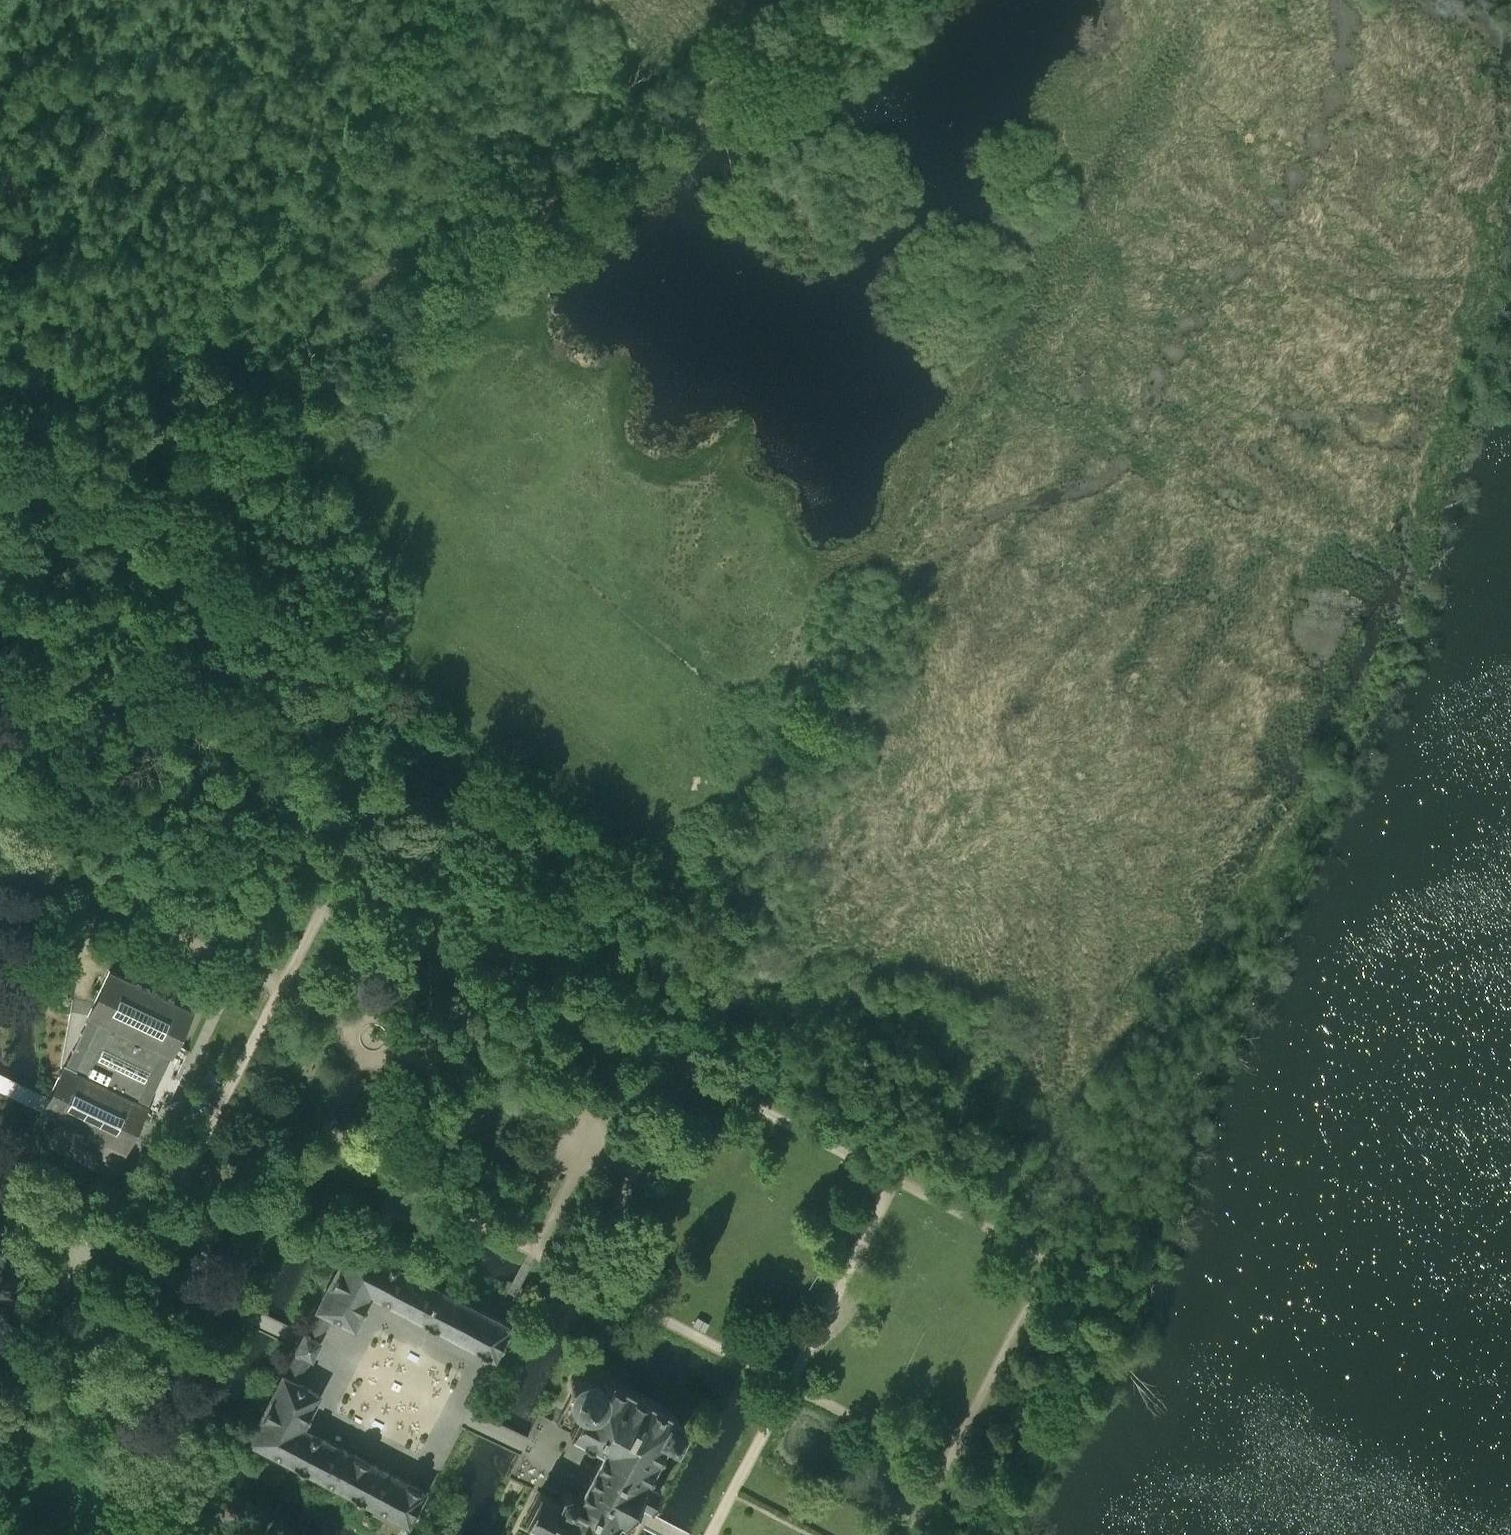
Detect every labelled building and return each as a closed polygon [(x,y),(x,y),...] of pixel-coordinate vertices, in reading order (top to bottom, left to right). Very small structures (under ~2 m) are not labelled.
[(109,969),(93,1003),(62,1067),(41,1110),(58,1118),(45,1144),(113,1176),(142,1115),(176,1044),(193,1009),(109,969)] [(60,1066),(62,1067),(93,1003),(73,999),(60,1066)] [(187,1050),(176,1044),(142,1115),(153,1121),(161,1104),(166,1107),(184,1069),(179,1066),(187,1050)] [(40,1109),(47,1094),(0,1072),(0,1090),(40,1109)] [(351,1242),(317,1307),(332,1315),(352,1326),(370,1292),(493,1356),(509,1325),(351,1242)] [(317,1307),(303,1334),(318,1341),(332,1315),(317,1307)] [(303,1334),(296,1347),(311,1355),(318,1341),(303,1334)] [(296,1347),(282,1374),(297,1381),(311,1355),(296,1347)] [(577,1496),(576,1494),(575,1493),(573,1491),(569,1490),(566,1491),(563,1493),(561,1496),(561,1499),(561,1502),(539,1490),(525,1517),(544,1527),(542,1531),(549,1534),(607,1534),(618,1516),(623,1519),(636,1495),(649,1502),(659,1484),(646,1477),(666,1438),(675,1443),(684,1426),(674,1421),(676,1415),(601,1374),(600,1376),(599,1374),(595,1371),(590,1369),(583,1369),(578,1371),(573,1376),(570,1381),(570,1386),(570,1390),(572,1393),(583,1402),(569,1429),(603,1447),(577,1496)] [(318,1392),(297,1381),(282,1374),(248,1439),(407,1521),(423,1490),(300,1426),(318,1392)]
